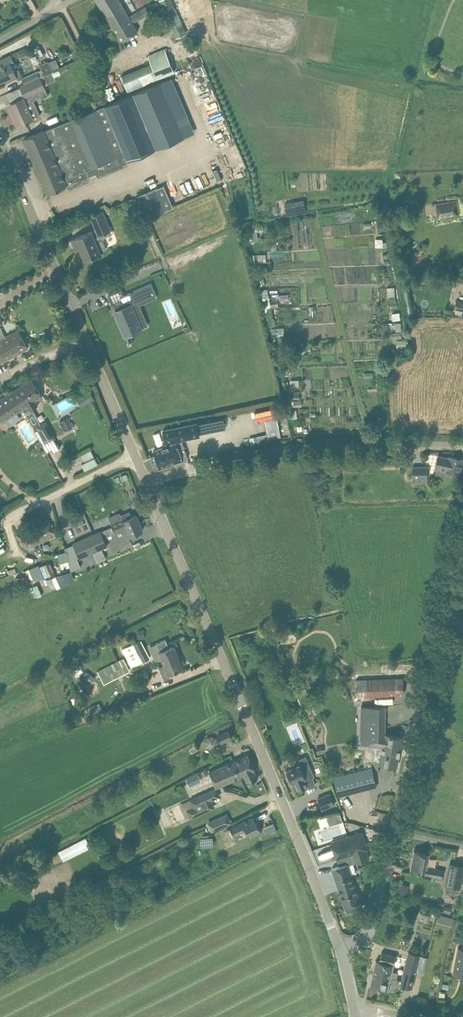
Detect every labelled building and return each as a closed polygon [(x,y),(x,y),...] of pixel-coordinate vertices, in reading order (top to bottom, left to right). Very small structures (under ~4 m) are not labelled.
[(108,18),(108,20),(124,10),(124,8),(119,0),(97,0),(108,18)] [(150,0),(130,0),(135,8),(150,0)] [(177,38),(187,33),(172,0),(160,0),(177,38)] [(145,6),(140,10),(144,16),(149,12),(145,6)] [(124,10),(108,20),(113,27),(121,41),(130,35),(137,31),(132,23),(138,19),(135,13),(128,17),(124,10)] [(150,63),(122,74),(128,90),(160,77),(174,72),(165,49),(148,56),(150,63)] [(6,81),(21,74),(18,69),(14,71),(11,64),(14,63),(11,55),(0,59),(3,64),(0,65),(0,80),(4,78),(6,81)] [(50,59),(39,64),(41,69),(44,75),(53,71),(53,70),(54,69),(50,59)] [(41,69),(22,78),(25,84),(41,77),(44,75),(41,69)] [(41,77),(25,84),(20,86),(25,97),(38,91),(41,99),(48,95),(41,77)] [(45,130),(45,129),(24,138),(47,193),(66,186),(67,188),(69,189),(89,180),(90,178),(89,176),(96,173),(97,176),(98,177),(128,164),(129,162),(128,160),(184,137),(162,81),(134,93),(45,130)] [(14,117),(18,125),(33,119),(23,97),(10,103),(16,116),(14,117)] [(157,189),(144,194),(153,215),(166,209),(173,206),(164,185),(157,189)] [(436,202),(437,216),(459,214),(457,200),(436,202)] [(96,229),(71,240),(75,249),(79,247),(84,259),(94,256),(101,252),(105,250),(106,248),(103,240),(100,238),(96,240),(94,238),(111,230),(103,211),(100,213),(90,217),(96,229)] [(255,240),(253,230),(246,232),(248,242),(255,240)] [(257,280),(258,286),(259,286),(259,289),(265,288),(264,279),(261,279),(260,273),(255,274),(256,279),(257,279),(257,280)] [(141,329),(131,305),(156,294),(151,283),(124,295),(121,289),(108,295),(112,305),(114,304),(116,310),(115,310),(114,310),(125,336),(127,335),(141,329)] [(267,320),(273,319),(267,289),(261,290),(267,320)] [(0,340),(0,352),(5,360),(19,352),(28,348),(18,330),(9,335),(0,340)] [(24,384),(12,392),(20,404),(23,408),(25,412),(26,411),(25,411),(29,409),(30,410),(38,405),(35,401),(43,395),(32,379),(24,384)] [(81,406),(93,399),(88,390),(76,397),(81,406)] [(2,422),(4,421),(23,408),(20,404),(12,392),(0,399),(0,420),(2,422)] [(65,431),(75,426),(72,421),(70,422),(67,417),(60,421),(65,431)] [(224,419),(197,425),(199,435),(226,429),(224,419)] [(36,426),(33,427),(41,440),(43,444),(47,452),(52,450),(47,442),(54,438),(55,437),(46,421),(39,424),(36,426)] [(159,468),(174,462),(176,464),(181,463),(181,460),(188,457),(181,439),(199,436),(199,435),(197,425),(196,423),(163,430),(166,443),(166,446),(153,450),(156,458),(154,460),(156,465),(159,465),(159,468)] [(278,427),(266,430),(267,440),(280,437),(278,427)] [(459,474),(462,459),(438,455),(435,467),(437,467),(436,471),(437,473),(439,475),(440,476),(443,476),(445,475),(446,473),(447,471),(459,474)] [(83,469),(96,462),(93,456),(80,462),(83,469)] [(362,461),(361,470),(372,470),(373,461),(362,461)] [(427,477),(427,466),(413,466),(413,484),(426,484),(426,483),(426,477),(427,477)] [(143,530),(142,528),(143,528),(143,526),(142,522),(140,521),(139,522),(136,515),(132,517),(129,512),(121,515),(122,518),(111,523),(115,533),(124,529),(127,537),(143,530)] [(33,530),(24,534),(30,547),(54,535),(56,539),(62,537),(61,533),(56,534),(49,519),(32,527),(33,530)] [(73,543),(80,558),(107,546),(101,531),(73,543)] [(46,562),(39,565),(42,576),(50,574),(46,562)] [(131,667),(150,658),(141,640),(122,650),(131,667)] [(174,645),(159,651),(165,665),(159,667),(164,680),(170,677),(169,673),(183,667),(182,666),(184,665),(184,664),(182,659),(181,659),(179,659),(174,645)] [(103,683),(130,670),(124,657),(97,670),(103,683)] [(404,694),(403,678),(356,679),(356,696),(388,695),(388,694),(404,694)] [(361,706),(361,733),(384,734),(385,706),(361,706)] [(220,743),(231,738),(228,730),(217,735),(220,743)] [(382,747),(379,763),(397,766),(402,737),(384,734),(361,733),(361,736),(368,737),(367,744),(382,747)] [(237,778),(244,775),(247,782),(258,778),(254,770),(255,770),(248,754),(230,762),(237,778)] [(312,777),(314,776),(306,759),(298,762),(299,764),(287,769),(287,771),(286,772),(289,779),(291,778),(293,783),(296,782),(299,790),(306,786),(307,788),(315,785),(312,777)] [(237,778),(230,762),(210,771),(216,787),(237,778)] [(376,786),(371,768),(333,777),(338,796),(348,793),(376,786)] [(187,809),(190,817),(214,807),(211,799),(219,796),(215,788),(190,798),(193,806),(187,809)] [(318,798),(322,809),(334,804),(330,793),(318,798)] [(317,818),(319,827),(342,821),(340,812),(317,818)] [(208,822),(212,830),(230,822),(227,814),(208,822)] [(245,830),(249,838),(261,831),(253,816),(230,828),(234,835),(245,830)] [(267,834),(276,827),(269,820),(261,828),(267,834)] [(355,863),(369,858),(366,849),(367,849),(362,832),(331,842),(337,859),(352,854),(355,863)] [(58,851),(63,860),(92,846),(87,836),(58,851)] [(425,874),(441,877),(443,870),(427,866),(429,854),(414,850),(410,869),(425,872),(425,874)] [(348,863),(332,868),(344,907),(360,901),(348,863)] [(446,885),(460,887),(462,869),(462,866),(450,863),(446,885)] [(436,921),(452,925),(454,917),(438,914),(436,921)] [(458,947),(454,974),(462,975),(462,948),(458,947)] [(415,972),(420,954),(408,951),(403,970),(415,972)] [(396,979),(398,974),(391,972),(395,955),(382,952),(379,961),(376,960),(373,973),(396,979)] [(421,954),(420,954),(415,972),(403,970),(401,980),(396,979),(373,973),(370,985),(388,990),(388,989),(393,990),(395,990),(397,989),(399,986),(401,985),(412,987),(416,972),(423,974),(427,956),(421,955),(421,954)]
